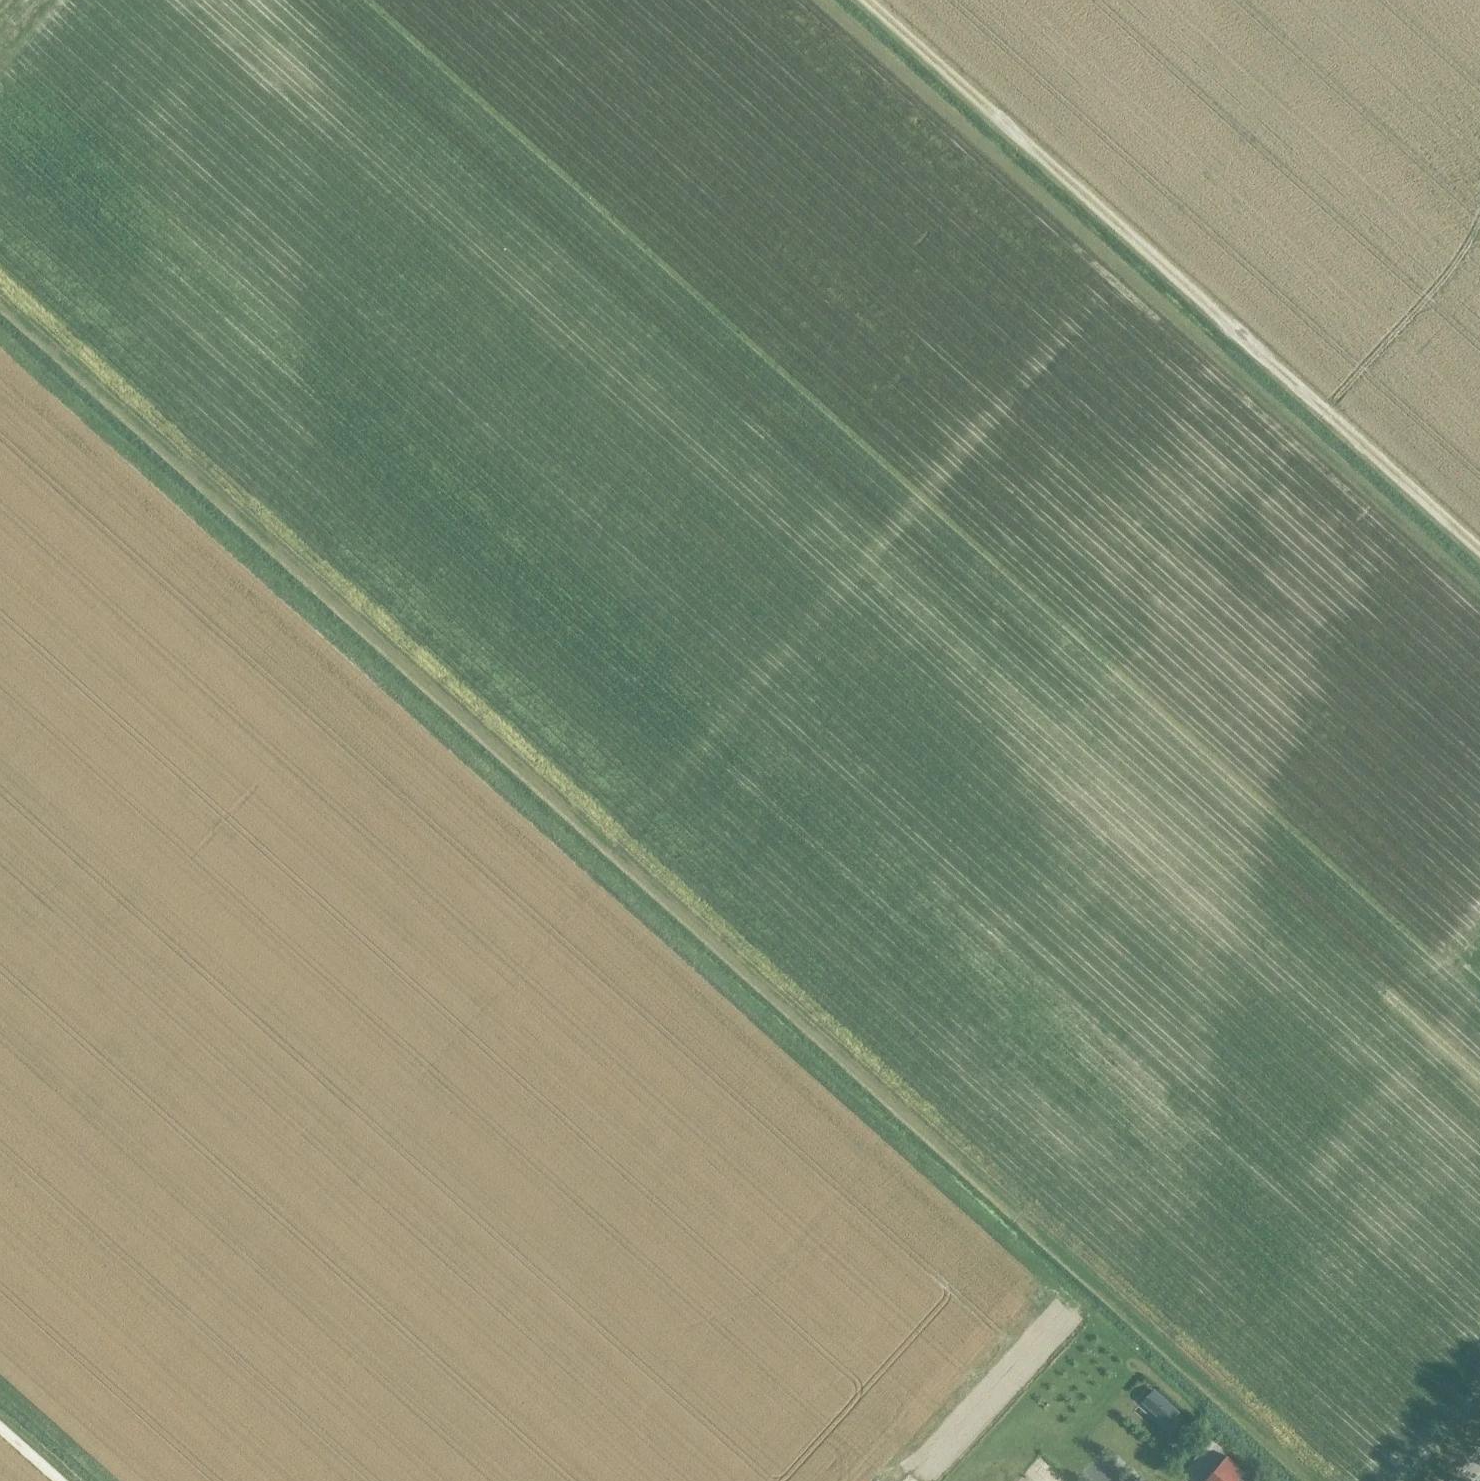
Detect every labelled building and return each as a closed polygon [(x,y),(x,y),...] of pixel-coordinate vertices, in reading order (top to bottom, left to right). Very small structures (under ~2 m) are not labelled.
[(1169,1425),(1181,1411),(1155,1388),(1142,1402),(1169,1425)] [(1241,1477),(1246,1471),(1228,1455),(1207,1479),(1209,1480),(1245,1480),(1241,1477)]
